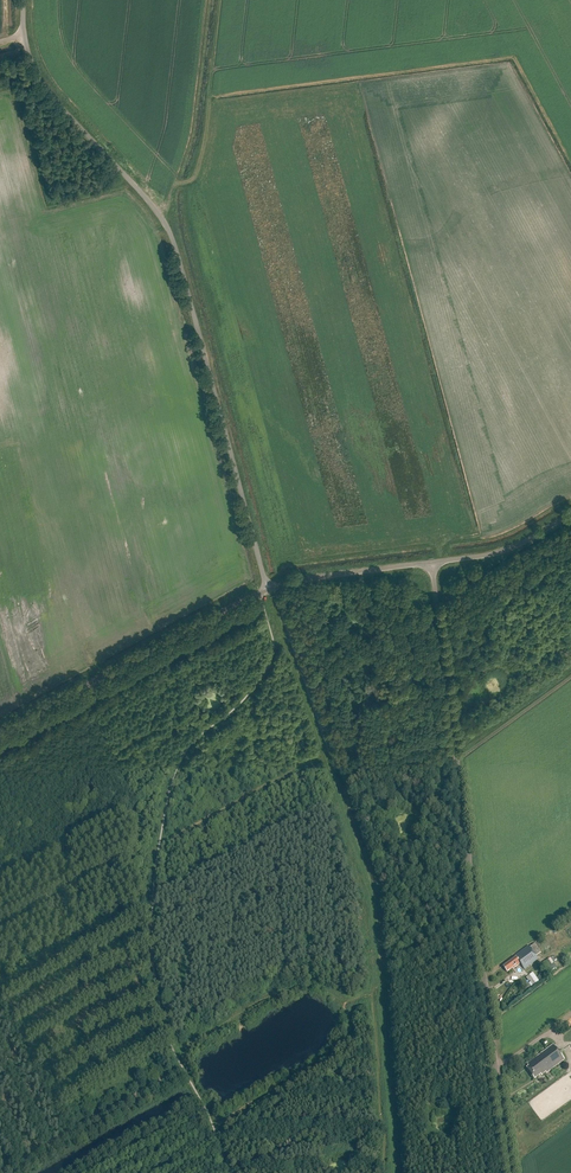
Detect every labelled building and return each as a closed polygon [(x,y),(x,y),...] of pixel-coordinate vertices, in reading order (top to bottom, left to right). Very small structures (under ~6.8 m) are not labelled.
[(570,954),(570,943),(562,950),(567,957),(570,954)] [(536,956),(541,953),(536,945),(535,944),(530,948),(529,946),(515,956),(516,958),(503,967),(507,972),(512,969),(513,969),(520,964),(524,970),(539,960),(536,956)] [(529,1067),(526,1068),(534,1079),(540,1075),(541,1076),(545,1072),(546,1073),(564,1060),(553,1045),(527,1064),(529,1067)]
